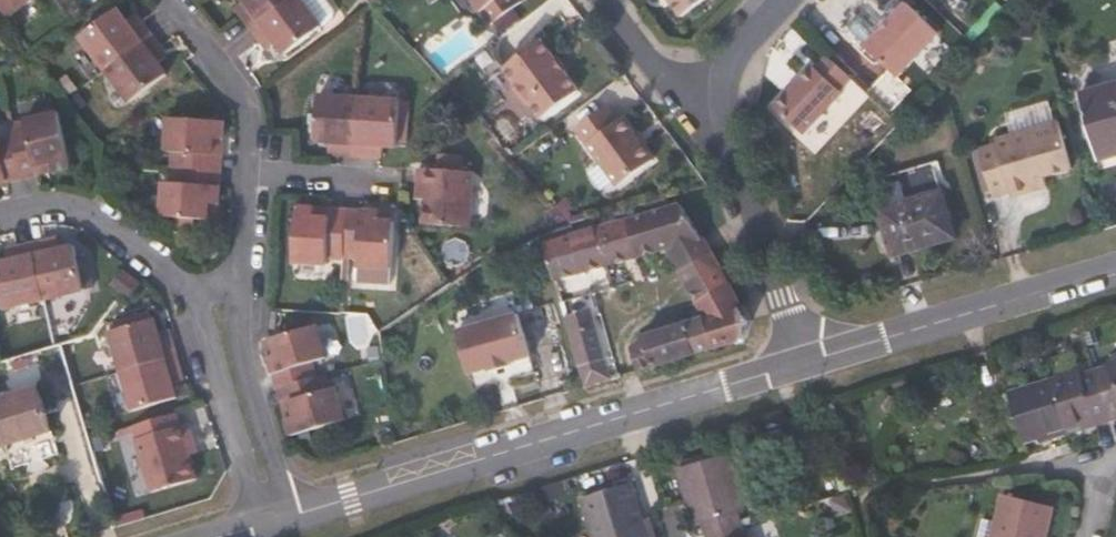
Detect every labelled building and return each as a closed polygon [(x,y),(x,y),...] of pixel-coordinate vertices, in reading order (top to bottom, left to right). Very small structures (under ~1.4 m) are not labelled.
[(9,19),(34,0),(0,0),(0,8),(9,19)] [(235,4),(242,13),(248,9),(240,0),(235,4)] [(240,0),(248,9),(242,13),(253,27),(288,0),(241,0),(240,0)] [(325,24),(306,0),(288,0),(253,27),(263,39),(267,36),(274,44),(280,39),(290,52),(325,24)] [(371,8),(363,0),(361,2),(367,11),(371,8)] [(371,8),(381,0),(363,0),(371,8)] [(489,28),(519,4),(516,0),(468,0),(489,28)] [(679,19),(704,0),(665,0),(679,19)] [(898,71),(933,34),(901,5),(861,46),(877,62),(882,57),(898,71)] [(118,6),(81,35),(106,68),(153,32),(143,19),(138,22),(131,13),(126,17),(118,6)] [(143,19),(136,9),(131,13),(138,22),(143,19)] [(169,72),(160,61),(165,58),(158,49),(164,45),(153,32),(106,68),(132,101),(169,72)] [(263,39),(269,48),(274,44),(267,36),(263,39)] [(563,75),(552,60),(539,43),(500,71),(540,121),(577,93),(563,75)] [(165,58),(170,54),(164,45),(158,49),(165,58)] [(563,75),(567,72),(556,57),(552,60),(563,75)] [(877,62),(893,77),(898,71),(882,57),(877,62)] [(840,96),(839,92),(850,81),(827,58),(816,69),(812,66),(776,104),(804,133),(840,96)] [(1078,97),(1095,157),(1115,151),(1115,86),(1078,97)] [(338,152),(337,159),(354,161),(359,105),(317,101),(313,146),(327,148),(327,151),(338,152)] [(396,154),(400,108),(359,105),(354,161),(371,162),(371,155),(382,156),(382,152),(396,154)] [(654,162),(622,121),(617,125),(605,109),(574,133),(618,190),(654,162)] [(28,130),(12,133),(14,141),(21,171),(52,164),(54,174),(72,170),(60,116),(27,123),(28,130)] [(171,155),(169,170),(178,171),(208,173),(211,141),(221,142),(223,124),(167,120),(164,155),(171,155)] [(1026,184),(1070,172),(1056,124),(994,142),(995,147),(977,152),(991,200),(1009,195),(1010,200),(1029,194),(1026,184)] [(23,181),(21,171),(14,141),(0,144),(0,186),(23,181)] [(218,174),(221,142),(211,141),(208,173),(218,174)] [(327,151),(326,158),(337,159),(338,152),(327,151)] [(1115,158),(1115,151),(1095,157),(1097,164),(1115,158)] [(371,162),(381,163),(382,156),(371,155),(371,162)] [(23,181),(54,174),(52,164),(21,171),(23,181)] [(930,165),(870,182),(889,247),(917,239),(920,248),(952,238),(930,165)] [(205,205),(215,206),(218,174),(208,173),(178,171),(176,187),(161,185),(158,219),(204,223),(205,205)] [(467,235),(472,179),(417,175),(416,193),(425,194),(424,207),(422,230),(467,235)] [(424,207),(425,194),(416,193),(414,206),(424,207)] [(204,223),(213,224),(215,206),(205,205),(204,223)] [(699,242),(679,207),(626,222),(637,259),(667,251),(699,242)] [(323,262),(340,264),(340,253),(343,224),(310,221),(311,212),(295,211),(290,267),(323,269),(323,262)] [(343,224),(344,215),(311,212),(310,221),(343,224)] [(378,227),(378,218),(344,215),(343,224),(340,253),(357,254),(355,272),(389,274),(394,228),(378,227)] [(394,228),(395,219),(378,218),(378,227),(394,228)] [(637,259),(626,222),(596,231),(606,268),(637,259)] [(596,231),(541,246),(546,263),(552,283),(606,268),(596,231)] [(61,244),(60,238),(49,241),(50,247),(61,244)] [(892,258),(921,250),(920,248),(917,239),(889,247),(892,258)] [(50,247),(49,241),(33,245),(45,300),(87,290),(80,256),(77,246),(63,250),(61,244),(50,247)] [(707,256),(699,242),(667,251),(677,270),(679,275),(687,270),(709,258),(707,256)] [(5,309),(45,300),(33,245),(18,248),(19,254),(8,257),(9,262),(0,264),(0,289),(5,309)] [(18,248),(7,251),(8,257),(19,254),(18,248)] [(87,290),(96,288),(88,255),(80,256),(87,290)] [(709,258),(687,270),(679,275),(687,290),(717,273),(709,258)] [(127,300),(142,282),(124,268),(110,286),(127,300)] [(717,273),(687,290),(696,308),(727,290),(717,273)] [(696,308),(704,321),(738,310),(727,290),(696,308)] [(704,321),(687,326),(685,327),(693,356),(731,345),(733,348),(742,345),(751,324),(743,308),(738,310),(704,321)] [(524,313),(459,330),(473,384),(538,367),(524,313)] [(563,321),(584,389),(607,382),(587,314),(563,321)] [(152,319),(107,332),(119,372),(174,356),(170,341),(164,342),(160,330),(155,332),(152,319)] [(277,356),(267,359),(276,389),(285,387),(314,379),(309,363),(324,358),(315,326),(272,339),(277,356)] [(635,374),(693,356),(685,327),(643,340),(629,354),(635,374)] [(170,341),(166,328),(160,330),(164,342),(170,341)] [(272,339),(262,342),(267,359),(277,356),(272,339)] [(172,372),(179,370),(174,356),(119,372),(131,413),(175,400),(171,384),(175,383),(172,372)] [(1108,366),(1114,384),(1100,388),(1110,422),(1115,421),(1115,364),(1108,366)] [(175,383),(182,381),(179,370),(172,372),(175,383)] [(1084,393),(1078,375),(1049,384),(1064,431),(1092,422),(1094,428),(1110,422),(1100,388),(1084,393)] [(327,392),(322,376),(314,379),(285,387),(294,418),(285,420),(290,437),(343,422),(333,390),(327,392)] [(1050,441),(1065,436),(1064,431),(1049,384),(1008,396),(1022,444),(1038,439),(1049,436),(1050,441)] [(285,387),(276,389),(285,420),(294,418),(285,387)] [(4,452),(51,437),(36,389),(0,400),(0,445),(1,444),(4,452)] [(1094,428),(1092,422),(1064,431),(1065,436),(1094,428)] [(187,457),(184,445),(192,443),(186,426),(133,442),(149,496),(194,482),(187,457)] [(1039,444),(1050,441),(1049,436),(1038,439),(1039,444)] [(187,457),(195,454),(192,443),(184,445),(187,457)] [(695,529),(701,527),(704,536),(709,536),(740,527),(737,517),(738,515),(742,514),(725,458),(678,472),(695,529)] [(639,526),(627,487),(580,501),(591,536),(643,536),(639,526)] [(1050,509),(1002,497),(992,536),(1043,536),(1050,509)] [(647,524),(639,526),(643,536),(651,536),(647,524)] [(740,527),(709,536),(743,536),(740,527)]
